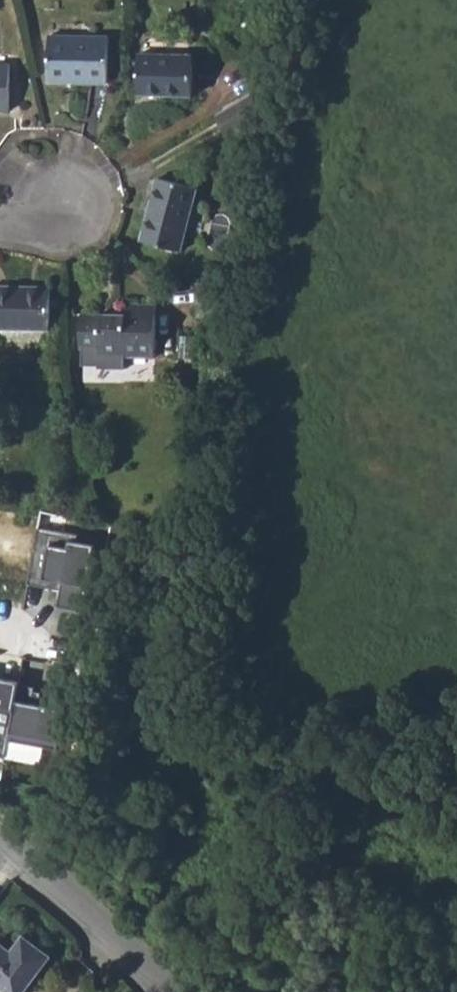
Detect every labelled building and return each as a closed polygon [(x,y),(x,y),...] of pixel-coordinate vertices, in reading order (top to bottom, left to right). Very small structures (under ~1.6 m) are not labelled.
[(103,34),(43,33),(43,76),(69,76),(69,80),(104,80),(103,34)] [(189,50),(134,50),(134,90),(189,89),(189,50)] [(163,175),(149,238),(187,247),(202,185),(163,175)] [(52,331),(54,290),(0,289),(0,331),(52,331)] [(126,361),(126,352),(158,352),(158,308),(127,307),(127,317),(82,317),(83,351),(98,351),(98,360),(126,361)] [(158,352),(126,352),(126,361),(158,361),(158,352)] [(40,530),(29,583),(61,588),(59,606),(84,610),(95,546),(76,542),(77,537),(40,530)] [(0,676),(0,754),(11,756),(15,733),(20,701),(24,680),(0,676)] [(72,709),(20,701),(15,733),(66,742),(72,709)] [(1,991),(25,991),(48,962),(20,941),(8,956),(0,950),(0,991),(1,991)]
